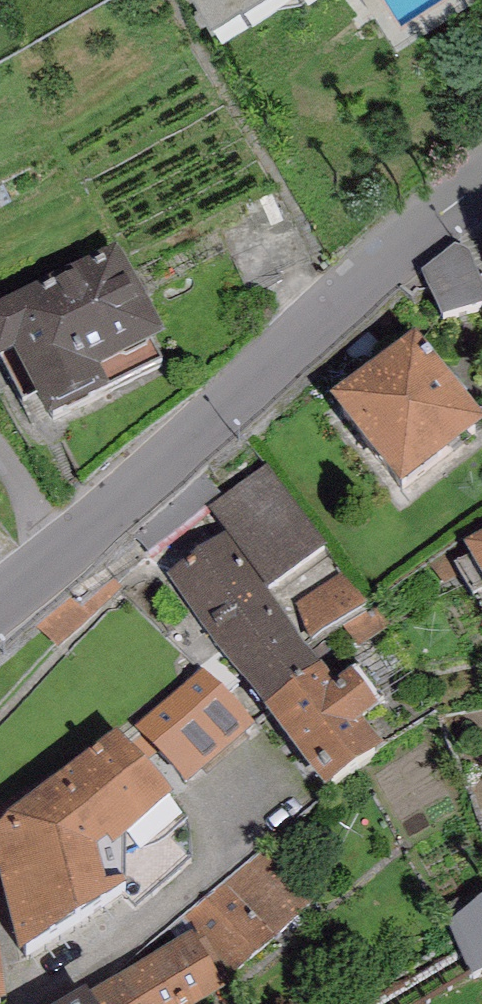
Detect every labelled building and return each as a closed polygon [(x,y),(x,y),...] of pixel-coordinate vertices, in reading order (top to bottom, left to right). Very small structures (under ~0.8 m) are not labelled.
[(214,17),(238,0),(202,0),(214,17)] [(422,273),(441,321),(481,307),(481,286),(470,253),(455,246),(422,273)] [(0,308),(0,364),(3,363),(23,403),(33,398),(48,427),(110,396),(106,388),(161,361),(153,346),(164,340),(118,249),(0,308)] [(481,429),(481,421),(416,337),(332,403),(402,492),(481,429)] [(269,466),(208,508),(225,534),(306,646),(366,604),(269,466)] [(463,543),(481,578),(481,533),(463,543)] [(306,646),(225,534),(166,577),(263,710),(321,667),(306,646)] [(321,667),(263,710),(325,792),(383,749),(363,722),(378,711),(349,673),(334,684),(321,667)] [(207,673),(124,741),(169,796),(252,729),(207,673)] [(0,827),(0,868),(19,958),(126,889),(124,882),(105,886),(97,848),(106,840),(112,848),(173,802),(169,796),(124,741),(118,733),(9,816),(0,827)] [(263,850),(188,916),(237,972),(312,906),(263,850)] [(450,925),(472,981),(481,976),(481,900),(450,925)] [(194,939),(191,935),(93,992),(100,1003),(201,1003),(225,990),(223,987),(229,983),(201,934),(194,939)] [(87,995),(71,1003),(92,1003),(87,995)]
